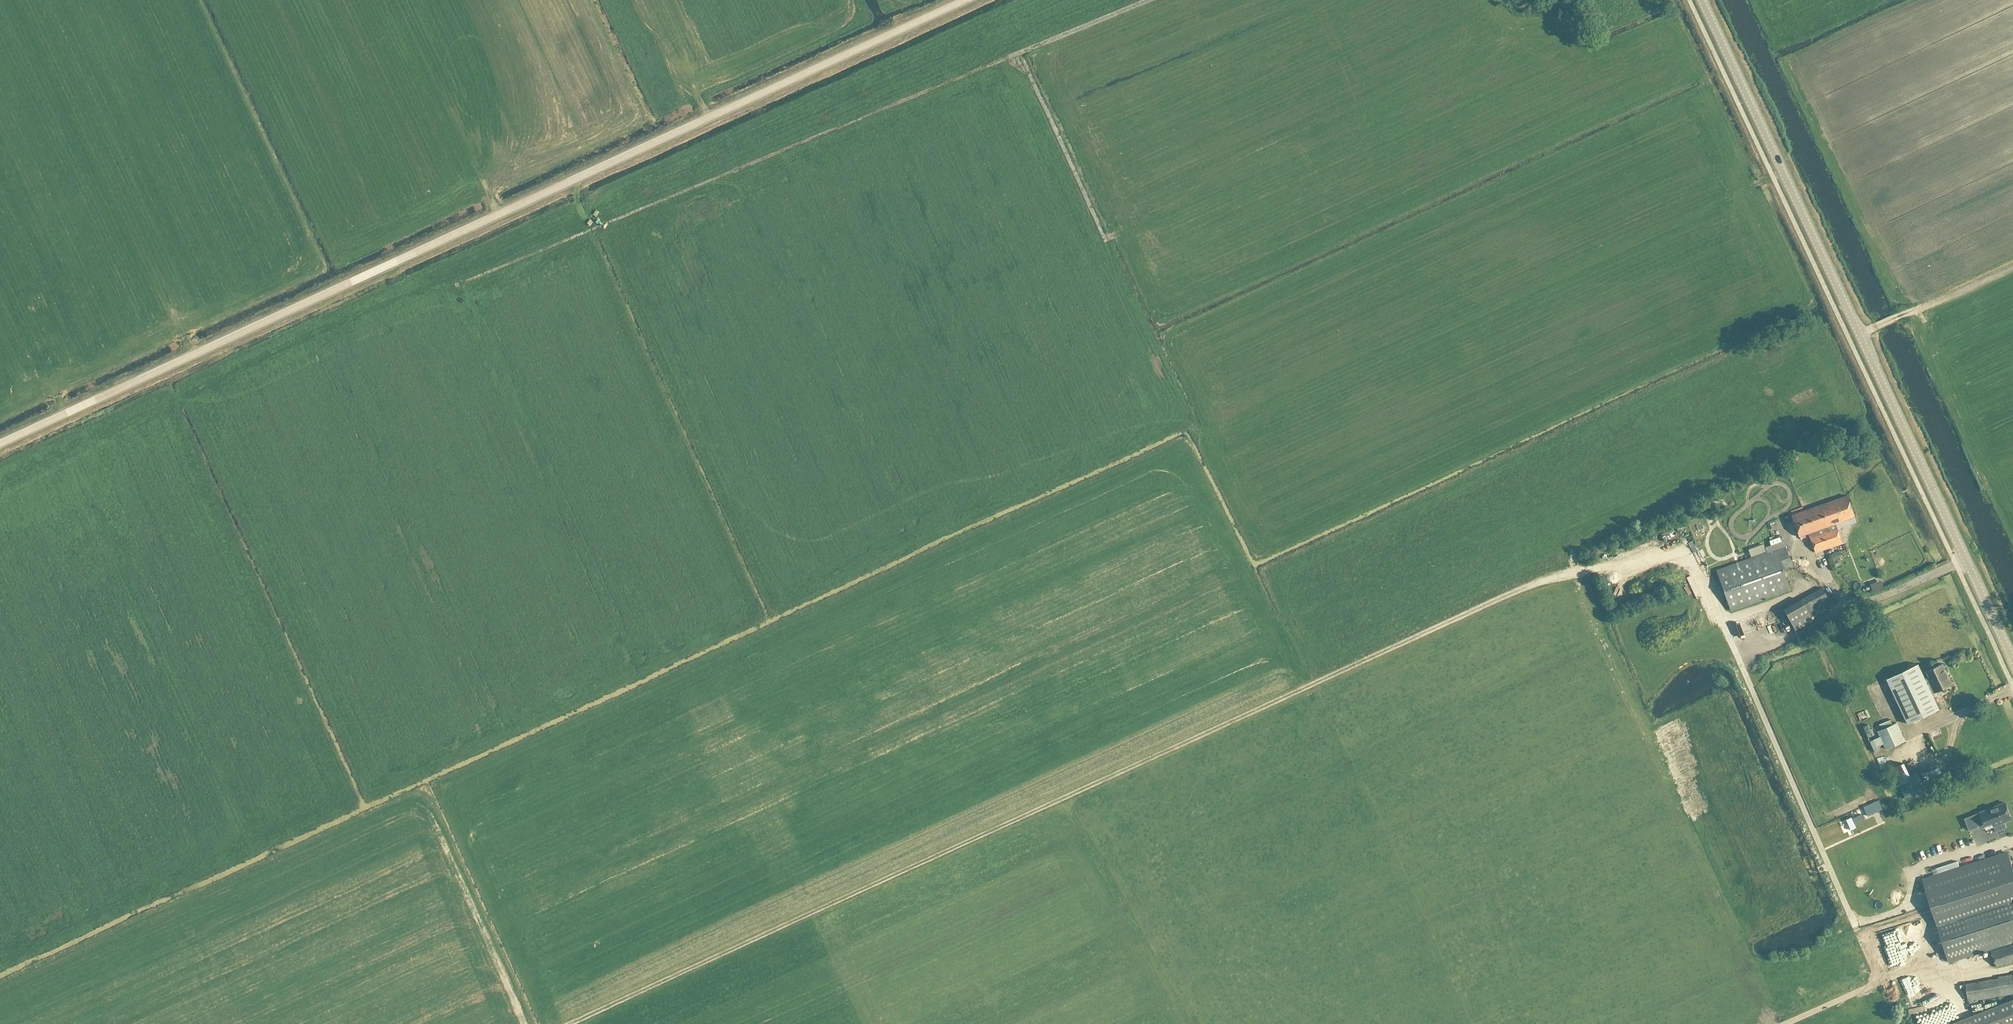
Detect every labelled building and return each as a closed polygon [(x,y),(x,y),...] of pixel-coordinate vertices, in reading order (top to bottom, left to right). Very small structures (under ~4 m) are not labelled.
[(1791,515),(1799,537),(1808,534),(1814,552),(1842,543),(1835,524),(1842,521),(1854,516),(1846,496),(1834,500),(1791,515)] [(1789,590),(1782,571),(1792,568),(1784,547),(1716,571),(1730,611),(1789,590)] [(1800,561),(1807,567),(1813,560),(1806,554),(1800,561)] [(1619,564),(1604,570),(1609,581),(1623,575),(1619,564)] [(1686,569),(1675,571),(1677,583),(1688,581),(1686,569)] [(1617,590),(1621,584),(1616,580),(1612,586),(1617,590)] [(1810,618),(1831,606),(1821,588),(1800,600),(1810,618)] [(1942,664),(1927,671),(1929,677),(1925,679),(1918,664),(1886,679),(1908,724),(1939,709),(1931,692),(1934,691),(1935,692),(1952,684),(1942,664)] [(1877,680),(1871,682),(1876,692),(1881,690),(1877,680)] [(1877,731),(1886,750),(1904,741),(1895,723),(1877,731)] [(1909,775),(1903,763),(1891,769),(1906,799),(1925,790),(1916,772),(1909,775)] [(1995,832),(2006,828),(2004,822),(2011,819),(2005,803),(1972,816),(1976,827),(1991,821),(1995,832)] [(1923,880),(1931,908),(1935,920),(1949,963),(1974,955),(2012,942),(2012,943),(2012,869),(2010,860),(2007,853),(1923,880)] [(1893,965),(1913,961),(1908,938),(1888,942),(1893,965)] [(1990,951),(1996,967),(2012,962),(2012,944),(1990,951)] [(1965,984),(1968,1001),(1989,997),(1999,996),(2012,993),(2012,973),(1997,976),(1998,979),(1965,984)] [(1951,1023),(2012,1023),(2012,999),(1951,1023)]
